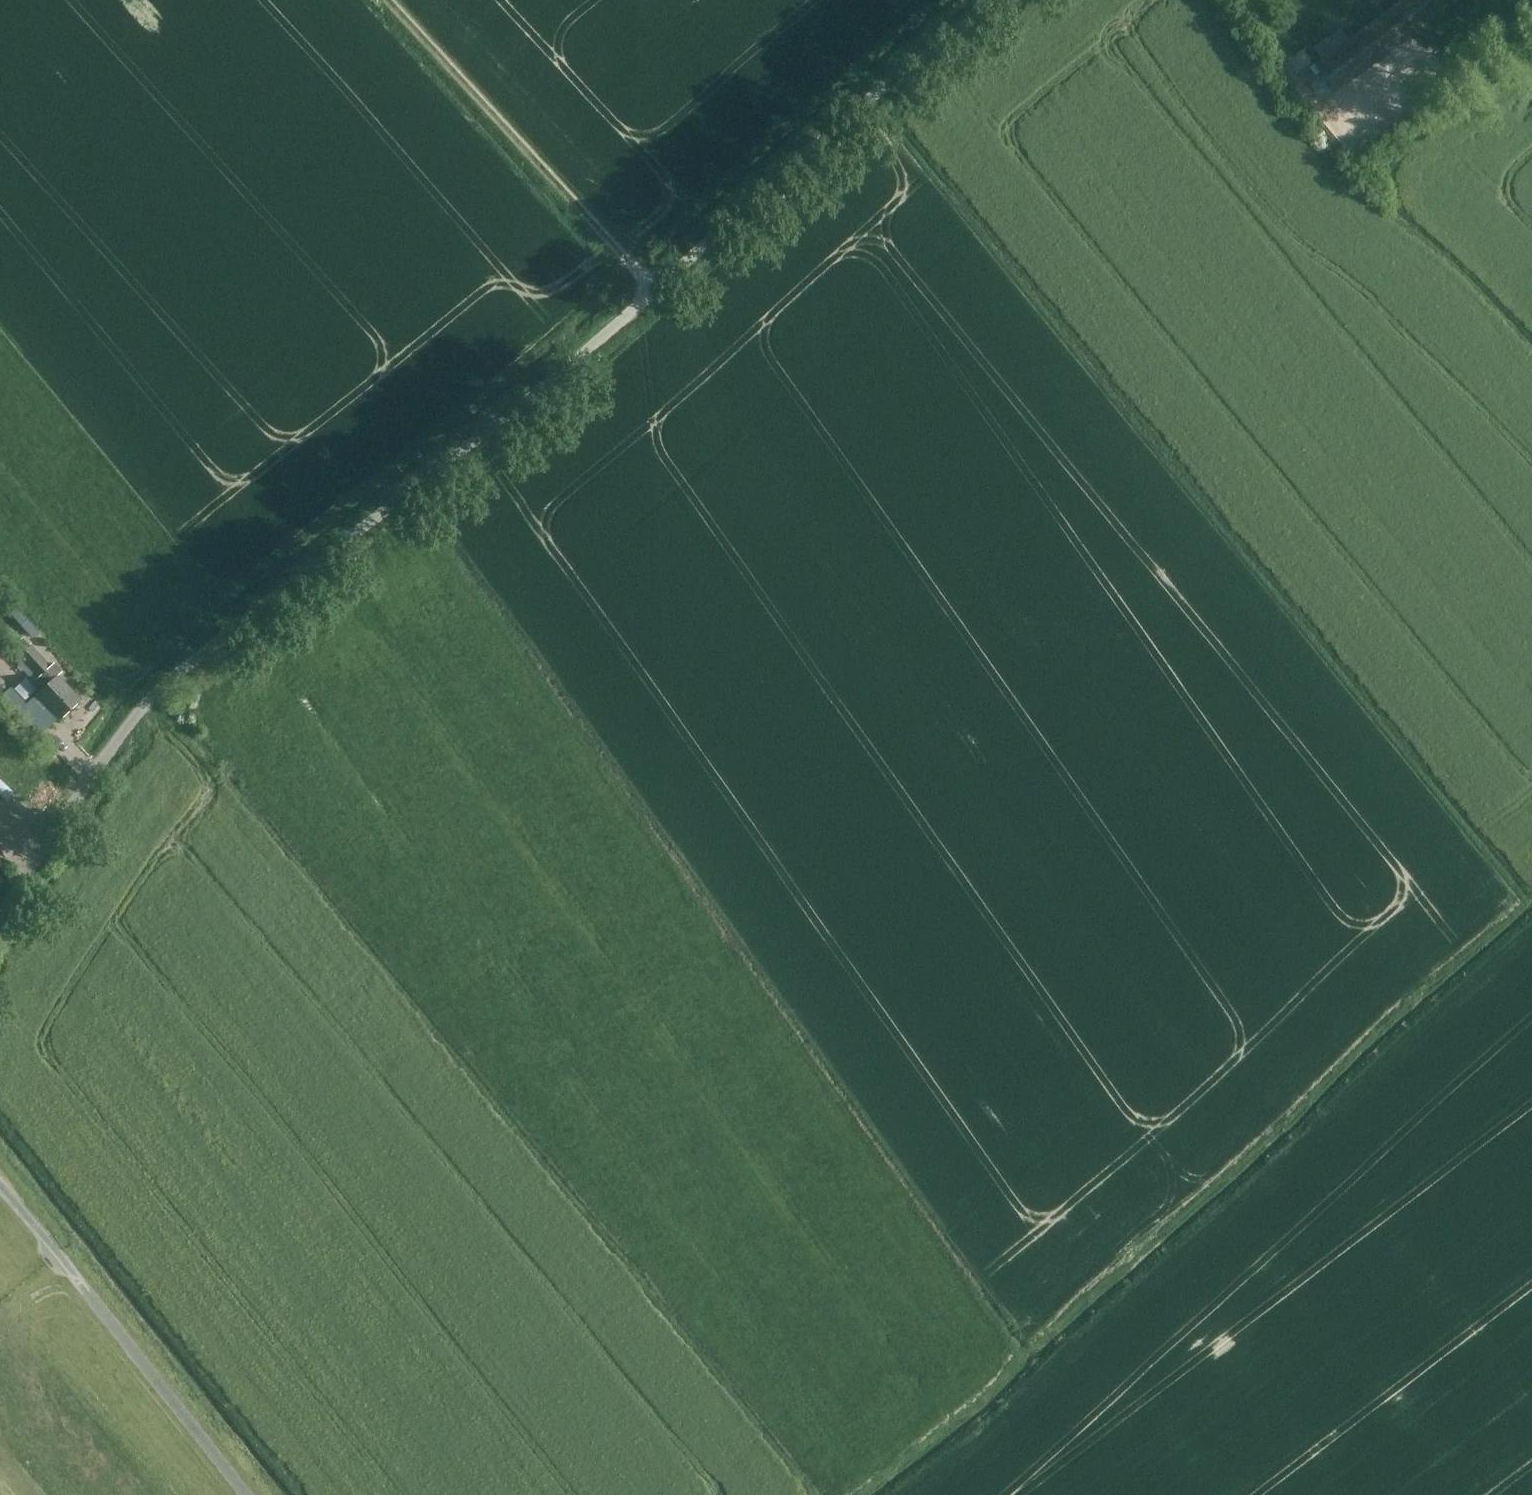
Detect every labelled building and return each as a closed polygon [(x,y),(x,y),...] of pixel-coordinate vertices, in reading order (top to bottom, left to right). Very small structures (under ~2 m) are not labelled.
[(1340,97),(1467,0),(1408,0),(1318,67),(1340,97)] [(91,703),(35,647),(24,658),(49,684),(25,708),(55,738),(91,703)]
